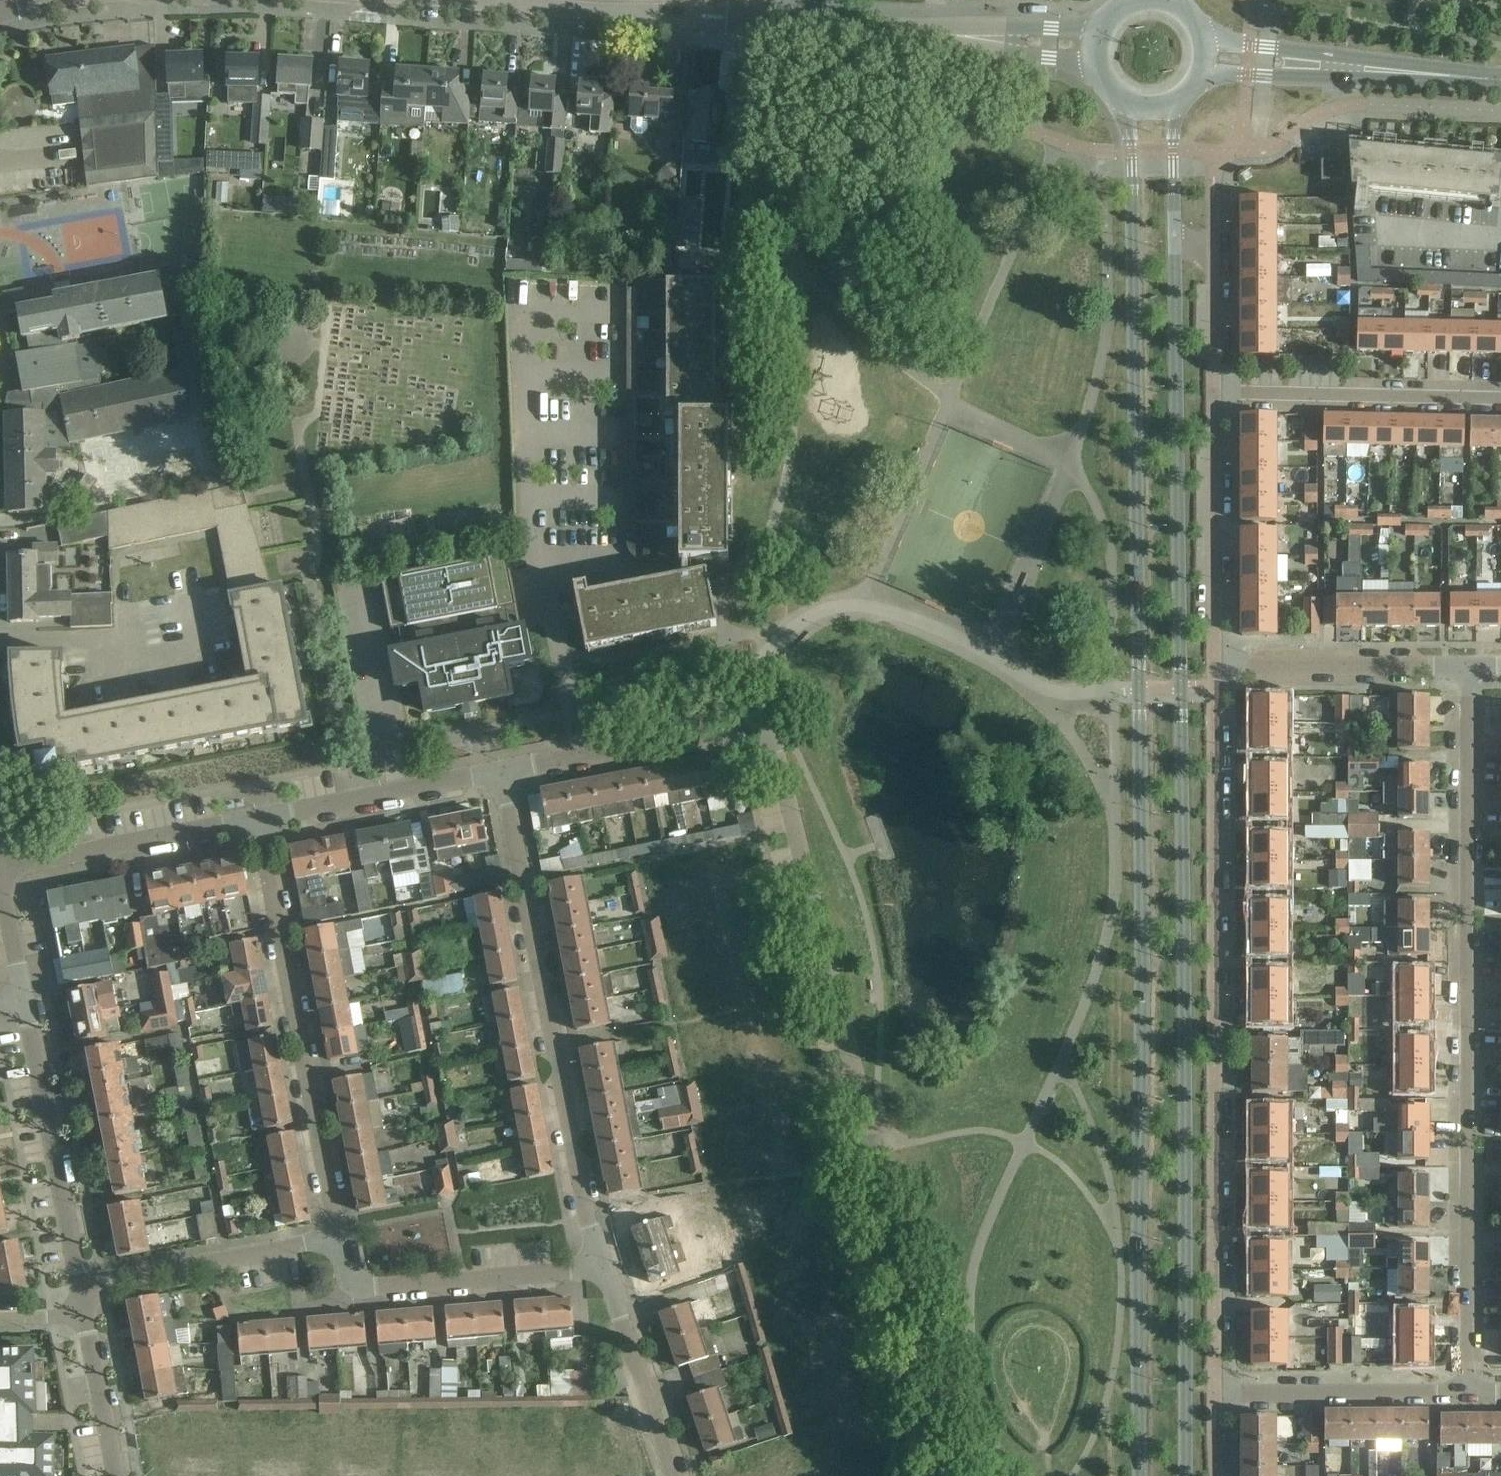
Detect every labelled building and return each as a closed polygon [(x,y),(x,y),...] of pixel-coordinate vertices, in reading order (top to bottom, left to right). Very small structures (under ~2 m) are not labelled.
[(155,46),(47,59),(53,107),(78,103),(89,187),(160,178),(159,161),(158,129),(155,46)] [(167,57),(169,95),(200,94),(201,102),(207,102),(208,83),(204,83),(203,55),(167,57)] [(254,103),(257,103),(257,95),(258,79),(258,59),(228,58),(228,103),(254,103)] [(312,62),(280,59),(278,94),(296,96),(295,104),(308,105),(309,87),(310,88),(312,62)] [(370,66),(340,64),(338,96),(337,108),(366,111),(367,98),(370,66)] [(424,108),(426,71),(397,69),(395,90),(384,89),(384,83),(383,83),(381,119),(405,121),(406,107),(424,108)] [(459,73),(426,71),(424,108),(442,109),(441,123),(468,124),(471,89),(469,89),(469,94),(457,94),(459,73)] [(508,77),(484,75),(481,109),(480,109),(479,123),(504,125),(503,137),(514,138),(515,120),(516,120),(519,90),(507,89),(508,77)] [(524,97),(530,97),(529,113),(542,114),(541,128),(551,129),(551,140),(547,139),(545,174),(560,175),(564,130),(567,93),(555,92),(556,80),(532,78),(525,78),(524,97)] [(603,84),(580,82),(577,115),(589,116),(588,132),(612,134),(615,97),(603,96),(603,84)] [(648,119),(651,119),(650,128),(684,131),(685,123),(686,103),(672,102),(673,95),(648,93),(648,88),(631,86),(630,106),(629,117),(631,117),(630,129),(635,135),(642,136),(647,131),(648,119)] [(254,103),(251,145),(253,145),(253,153),(265,153),(269,96),(257,95),(257,103),(254,103)] [(684,132),(683,143),(684,144),(740,148),(744,110),(722,109),(723,97),(698,95),(698,99),(694,99),(688,99),(686,132),(684,132)] [(6,128),(13,118),(0,110),(0,124),(6,128)] [(321,153),(323,121),(302,120),(299,151),(321,153)] [(324,121),(323,121),(321,153),(322,153),(321,179),(334,180),(338,128),(324,127),(324,121)] [(173,128),(158,129),(159,161),(174,160),(173,128)] [(1348,139),(1351,188),(1356,188),(1354,211),(1367,212),(1369,190),(1499,202),(1500,180),(1500,154),(1361,141),(1362,133),(1361,133),(1360,140),(1348,139)] [(241,154),(240,181),(262,182),(264,155),(241,154)] [(174,160),(159,161),(160,178),(174,176),(174,160)] [(1343,183),(1344,162),(1320,163),(1319,183),(1343,183)] [(674,164),(660,175),(667,184),(681,172),(674,164)] [(1241,225),(1275,225),(1275,198),(1241,199),(1241,225)] [(1334,225),(1347,225),(1345,199),(1332,200),(1334,225)] [(400,204),(382,203),(381,218),(398,219),(400,204)] [(459,216),(442,218),(443,227),(442,232),(460,234),(460,225),(459,216)] [(498,218),(497,227),(507,227),(507,218),(498,218)] [(1241,225),(1241,252),(1275,252),(1275,225),(1241,225)] [(1347,225),(1334,225),(1334,235),(1348,234),(1347,225)] [(1347,239),(1337,239),(1337,249),(1347,249),(1347,239)] [(1356,248),(1357,256),(1371,255),(1370,247),(1356,248)] [(1275,278),(1283,278),(1282,265),(1275,265),(1275,252),(1241,252),(1241,278),(1275,278)] [(70,281),(3,294),(7,314),(19,312),(23,338),(27,337),(30,353),(16,355),(23,393),(25,404),(33,403),(35,403),(40,403),(41,403),(44,403),(61,399),(61,398),(103,389),(101,378),(99,378),(98,374),(102,371),(105,368),(106,363),(106,358),(104,354),(101,350),(97,348),(92,347),(87,348),(78,349),(76,340),(80,339),(79,334),(167,319),(202,313),(199,300),(198,293),(200,255),(186,258),(140,267),(143,281),(72,294),(70,281)] [(1357,256),(1357,264),(1371,263),(1371,255),(1357,256)] [(1372,283),(1372,271),(1371,263),(1357,264),(1359,283),(1372,283)] [(1350,278),(1350,268),(1337,268),(1337,278),(1350,278)] [(1275,278),(1241,278),(1241,304),(1275,304),(1275,278)] [(1337,278),(1337,287),(1350,287),(1350,278),(1337,278)] [(586,585),(573,587),(580,619),(586,651),(616,645),(679,633),(690,631),(716,626),(706,572),(703,573),(703,561),(728,561),(728,539),(728,414),(716,414),(716,283),(666,283),(666,416),(679,416),(679,540),(636,540),(627,540),(627,543),(627,547),(629,552),(632,555),(635,558),(640,560),(644,561),(680,561),(680,577),(676,578),(675,578),(613,590),(612,590),(588,595),(586,585)] [(1417,297),(1428,298),(1429,287),(1418,287),(1417,297)] [(1429,287),(1428,298),(1440,299),(1441,288),(1429,287)] [(1370,300),(1381,301),(1381,289),(1370,288),(1370,300)] [(636,302),(636,289),(627,289),(627,302),(636,302)] [(1394,289),(1381,289),(1381,301),(1393,301),(1394,289)] [(1350,292),(1336,292),(1336,304),(1349,304),(1350,292)] [(1462,304),(1474,305),(1475,293),(1463,292),(1462,304)] [(1475,293),(1474,305),(1486,305),(1487,293),(1475,293)] [(1241,330),(1275,330),(1275,304),(1241,304),(1241,330)] [(1451,315),(1427,315),(1427,326),(1427,351),(1427,353),(1450,353),(1450,327),(1451,315)] [(1451,315),(1450,327),(1450,353),(1461,353),(1473,354),(1474,327),(1474,316),(1451,315)] [(1497,354),(1497,316),(1497,328),(1474,327),(1473,354),(1497,354)] [(636,319),(627,319),(627,331),(636,331),(636,319)] [(1336,330),(1348,330),(1349,321),(1336,320),(1336,330)] [(1356,351),(1380,351),(1380,325),(1357,325),(1356,351)] [(1380,351),(1403,352),(1404,326),(1380,325),(1380,351)] [(1427,326),(1404,326),(1403,352),(1427,353),(1427,326)] [(1275,357),(1275,330),(1241,330),(1241,357),(1275,357)] [(1348,330),(1336,330),(1336,339),(1348,339),(1348,330)] [(627,343),(636,343),(636,331),(627,331),(627,343)] [(636,360),(627,360),(627,373),(636,373),(636,360)] [(61,399),(44,403),(45,430),(66,429),(68,436),(69,444),(190,419),(181,374),(181,373),(103,389),(61,398),(61,399)] [(636,385),(636,373),(627,373),(627,385),(636,385)] [(636,415),(636,402),(627,402),(627,415),(636,415)] [(9,416),(7,416),(9,514),(29,513),(46,513),(45,475),(56,474),(56,454),(56,452),(70,451),(69,444),(68,436),(66,429),(45,430),(44,403),(41,403),(40,403),(35,403),(33,403),(25,404),(16,404),(9,404),(9,416)] [(627,427),(636,427),(636,415),(627,415),(627,427)] [(1241,416),(1241,442),(1275,442),(1275,415),(1241,416)] [(1346,458),(1347,418),(1323,417),(1323,445),(1322,457),(1346,458)] [(1370,446),(1370,418),(1347,418),(1346,458),(1369,458),(1370,446)] [(1393,419),(1370,418),(1370,446),(1393,446),(1393,419)] [(1416,447),(1417,419),(1393,419),(1393,446),(1416,447)] [(1416,447),(1439,447),(1440,420),(1417,419),(1416,447)] [(1440,420),(1439,447),(1439,459),(1463,460),(1464,420),(1440,420)] [(1493,448),(1493,421),(1470,420),(1469,448),(1493,448)] [(1493,421),(1493,448),(1500,449),(1500,421),(1493,421)] [(1304,442),(1316,442),(1316,437),(1316,434),(1304,433),(1304,442)] [(1241,469),(1275,469),(1275,442),(1241,442),(1241,469)] [(1316,442),(1304,442),(1304,452),(1316,452),(1316,442)] [(636,457),(636,444),(627,444),(627,457),(636,457)] [(627,469),(636,469),(636,457),(627,457),(627,469)] [(1276,495),(1275,469),(1241,469),(1241,495),(1276,495)] [(205,477),(209,491),(211,491),(240,485),(237,470),(205,477)] [(80,485),(90,492),(97,481),(86,474),(80,485)] [(1304,485),(1304,495),(1317,495),(1317,485),(1304,485)] [(636,498),(636,486),(627,486),(627,498),(636,498)] [(209,491),(208,492),(178,497),(154,502),(108,512),(109,536),(109,550),(217,528),(233,608),(239,607),(253,682),(268,680),(268,685),(70,722),(74,740),(66,741),(61,713),(58,685),(57,667),(64,667),(63,655),(11,656),(12,676),(17,676),(18,686),(13,686),(15,707),(20,707),(21,717),(16,718),(19,738),(24,738),(25,747),(21,749),(21,751),(34,748),(40,779),(61,775),(59,765),(78,761),(79,767),(97,763),(96,758),(106,757),(107,762),(125,758),(124,753),(134,751),(135,756),(153,753),(152,748),(162,746),(163,751),(182,747),(181,742),(191,740),(192,745),(210,742),(209,737),(219,735),(220,740),(238,737),(237,732),(247,730),(248,735),(267,731),(266,726),(276,724),(277,729),(300,725),(300,721),(303,717),(306,716),(298,671),(292,672),(291,662),(296,661),(292,643),(287,644),(285,634),(290,633),(287,615),(282,616),(280,606),(285,605),(281,587),(271,589),(261,552),(249,510),(247,505),(215,512),(211,491),(209,491)] [(1276,495),(1241,495),(1241,522),(1276,522),(1276,495)] [(1317,504),(1317,495),(1304,495),(1304,504),(1317,504)] [(627,510),(636,510),(636,498),(627,498),(627,510)] [(1334,518),(1345,518),(1345,507),(1334,507),(1334,518)] [(1358,507),(1345,507),(1345,518),(1357,518),(1358,507)] [(1438,519),(1438,508),(1427,508),(1427,519),(1438,519)] [(1438,508),(1438,519),(1451,519),(1451,508),(1438,508)] [(1491,509),(1491,520),(1500,520),(1500,509),(1491,509)] [(86,541),(109,536),(108,512),(57,523),(62,547),(86,542),(86,541)] [(1389,516),(1378,515),(1377,526),(1389,527),(1389,516)] [(1389,527),(1400,527),(1400,516),(1389,516),(1389,527)] [(1361,536),(1361,526),(1349,525),(1349,535),(1349,563),(1342,564),(1343,579),(1336,579),(1336,598),(1323,598),(1324,627),(1336,627),(1362,627),(1362,598),(1361,579),(1360,579),(1360,536),(1361,536)] [(1372,526),(1361,526),(1361,536),(1372,536),(1372,526)] [(1416,536),(1417,526),(1405,526),(1405,536),(1416,536)] [(1417,526),(1416,536),(1428,536),(1428,526),(1417,526)] [(1464,538),(1475,538),(1475,527),(1465,527),(1464,538)] [(1475,527),(1475,538),(1488,538),(1489,527),(1475,527)] [(627,528),(627,540),(636,540),(636,528),(627,528)] [(1241,530),(1241,557),(1276,557),(1276,530),(1241,530)] [(51,592),(52,592),(52,567),(46,567),(46,563),(58,563),(57,547),(34,547),(34,548),(27,548),(27,556),(12,556),(12,555),(9,555),(9,558),(10,558),(11,620),(11,623),(13,623),(36,622),(36,623),(39,622),(39,618),(71,617),(71,628),(112,627),(111,604),(113,604),(112,594),(72,596),(72,595),(51,596),(51,592)] [(1305,547),(1305,557),(1317,557),(1317,547),(1305,547)] [(1288,581),(1287,555),(1278,556),(1279,582),(1288,581)] [(398,687),(421,682),(427,712),(511,696),(505,666),(529,662),(523,628),(494,634),(490,612),(515,607),(505,556),(381,579),(391,631),(416,626),(420,648),(391,653),(398,687)] [(1241,583),(1276,583),(1276,557),(1241,557),(1241,583)] [(1317,557),(1305,557),(1305,566),(1317,566),(1317,557)] [(1276,609),(1276,583),(1241,583),(1241,609),(1276,609)] [(1449,627),(1476,627),(1476,597),(1449,598),(1449,627)] [(1476,627),(1500,627),(1500,597),(1476,597),(1476,627)] [(1362,598),(1362,627),(1387,627),(1387,598),(1362,598)] [(1413,598),(1387,598),(1387,627),(1413,627),(1413,598)] [(1439,598),(1413,598),(1413,627),(1439,627),(1439,598)] [(1304,609),(1318,609),(1318,599),(1304,599),(1304,609)] [(1276,609),(1241,609),(1241,636),(1276,636),(1276,609)] [(1318,609),(1304,609),(1304,636),(1318,636),(1318,609)] [(1252,724),(1286,724),(1286,697),(1252,697),(1252,724)] [(1363,724),(1363,697),(1350,697),(1350,724),(1363,724)] [(1388,697),(1388,724),(1428,724),(1428,697),(1388,697)] [(1335,698),(1334,724),(1348,724),(1348,698),(1335,698)] [(1286,724),(1252,724),(1252,751),(1286,751),(1286,724)] [(1348,733),(1348,724),(1334,724),(1334,733),(1348,733)] [(1428,724),(1388,724),(1398,724),(1399,750),(1428,750),(1428,724)] [(1359,758),(1359,746),(1348,746),(1348,759),(1359,758)] [(694,760),(702,800),(707,799),(710,811),(725,809),(723,796),(732,794),(730,781),(725,782),(720,755),(694,760)] [(1378,771),(1378,758),(1359,758),(1348,759),(1348,772),(1378,771)] [(669,765),(676,805),(702,800),(694,760),(669,765)] [(676,805),(669,765),(643,770),(651,810),(655,809),(653,797),(667,794),(670,806),(676,805)] [(1382,779),(1382,792),(1428,792),(1428,765),(1398,766),(1398,779),(1382,779)] [(1252,766),(1252,793),(1285,793),(1285,766),(1252,766)] [(651,810),(643,770),(617,775),(625,815),(634,813),(632,801),(642,799),(645,811),(651,810)] [(625,815),(617,775),(592,780),(600,820),(604,819),(619,816),(625,815)] [(600,820),(592,780),(566,785),(574,824),(600,820)] [(1348,793),(1348,783),(1335,783),(1335,793),(1348,793)] [(574,824),(566,785),(540,790),(545,817),(541,817),(544,830),(574,824)] [(1428,819),(1428,792),(1382,792),(1382,805),(1398,805),(1398,819),(1428,819)] [(1286,820),(1285,793),(1252,793),(1252,820),(1286,820)] [(1335,793),(1335,802),(1348,802),(1348,800),(1348,793),(1335,793)] [(1348,826),(1348,827),(1379,827),(1378,813),(1358,813),(1358,800),(1348,800),(1348,802),(1348,813),(1348,826)] [(455,817),(462,856),(489,851),(482,812),(455,817)] [(738,825),(708,832),(710,841),(757,832),(754,823),(752,813),(736,816),(738,822),(738,825)] [(1327,826),(1348,826),(1348,813),(1318,814),(1318,826),(1327,826)] [(438,861),(462,856),(455,817),(430,822),(438,861)] [(391,876),(405,873),(418,871),(424,902),(436,900),(436,898),(436,897),(432,876),(431,872),(427,853),(416,855),(410,825),(383,830),(389,862),(391,876)] [(1348,839),(1348,827),(1348,826),(1327,826),(1327,839),(1348,839)] [(1379,827),(1348,827),(1348,839),(1348,851),(1347,861),(1348,861),(1364,861),(1364,839),(1379,839),(1379,827)] [(389,862),(383,830),(358,835),(364,870),(351,873),(353,884),(359,914),(374,911),(368,881),(377,879),(375,864),(389,862)] [(710,841),(708,832),(682,837),(684,846),(710,841)] [(1252,834),(1252,861),(1286,861),(1286,834),(1252,834)] [(1384,836),(1383,861),(1398,861),(1428,861),(1428,834),(1398,834),(1394,834),(1384,836)] [(684,846),(682,837),(657,842),(659,851),(684,846)] [(351,870),(345,838),(315,843),(321,875),(351,870)] [(659,851),(657,842),(631,847),(633,856),(659,851)] [(321,875),(315,843),(290,848),(304,925),(329,920),(326,906),(321,875)] [(631,847),(606,853),(608,862),(633,856),(631,847)] [(696,855),(729,1001),(761,994),(728,848),(696,855)] [(1335,861),(1347,861),(1348,851),(1335,851),(1335,861)] [(579,853),(582,867),(608,862),(606,853),(586,857),(585,852),(579,853)] [(542,874),(582,867),(579,853),(540,861),(542,874)] [(216,862),(230,935),(254,931),(241,857),(216,862)] [(1286,888),(1286,861),(1252,861),(1252,888),(1286,888)] [(1348,871),(1347,861),(1335,861),(1335,871),(1347,871),(1348,871)] [(1428,861),(1398,861),(1398,887),(1428,887),(1428,861)] [(200,907),(206,940),(230,935),(216,862),(193,867),(200,907)] [(176,912),(200,907),(193,867),(169,871),(176,912)] [(499,869),(466,875),(469,890),(502,884),(499,869)] [(179,927),(176,912),(169,871),(146,876),(154,916),(140,919),(141,924),(140,924),(149,969),(167,965),(165,958),(169,957),(168,952),(174,951),(173,946),(183,944),(179,927)] [(1335,871),(1328,871),(1329,888),(1347,888),(1347,871),(1335,871)] [(469,890),(466,875),(454,877),(453,872),(433,875),(432,872),(431,872),(436,898),(437,898),(437,897),(469,890)] [(626,874),(630,894),(641,892),(636,872),(626,874)] [(549,884),(554,909),(583,903),(578,878),(549,884)] [(96,886),(103,923),(131,917),(123,880),(96,886)] [(1348,883),(1348,893),(1359,893),(1358,883),(1348,883)] [(103,923),(96,886),(67,891),(70,907),(76,906),(80,927),(88,925),(88,924),(101,921),(102,923),(103,923)] [(61,959),(85,955),(80,927),(76,906),(70,907),(67,891),(49,895),(61,959)] [(641,892),(630,894),(635,915),(645,913),(641,892)] [(480,928),(506,923),(500,893),(474,898),(480,928)] [(1359,895),(1359,893),(1348,893),(1348,907),(1370,907),(1370,894),(1359,895)] [(1383,929),(1388,929),(1428,929),(1428,902),(1383,902),(1383,929)] [(345,917),(342,903),(326,906),(329,920),(345,917)] [(587,927),(583,903),(554,909),(558,933),(587,927)] [(1252,903),(1252,929),(1286,929),(1286,903),(1252,903)] [(421,924),(418,909),(407,911),(410,926),(421,924)] [(403,927),(400,913),(391,914),(394,929),(403,927)] [(650,919),(652,929),(661,927),(659,917),(650,919)] [(655,939),(652,929),(650,919),(641,921),(646,941),(655,939)] [(310,957),(337,952),(349,950),(346,934),(363,930),(361,920),(305,931),(310,957)] [(1335,920),(1335,929),(1348,929),(1348,920),(1335,920)] [(485,957),(511,952),(506,923),(480,928),(485,957)] [(148,969),(149,969),(140,924),(125,927),(129,951),(144,948),(148,969)] [(179,927),(183,944),(200,941),(197,924),(179,927)] [(563,957),(592,952),(587,927),(558,933),(563,957)] [(652,929),(655,939),(664,937),(661,927),(652,929)] [(1286,929),(1252,929),(1252,956),(1286,956),(1286,929)] [(1348,929),(1335,929),(1335,939),(1348,938),(1348,929)] [(1348,938),(1348,963),(1348,964),(1358,964),(1358,941),(1370,941),(1370,929),(1348,929),(1348,938)] [(1428,956),(1428,929),(1388,929),(1388,956),(1428,956)] [(655,939),(657,950),(666,948),(664,937),(655,939)] [(655,939),(646,941),(650,962),(659,960),(657,950),(655,939)] [(237,974),(262,969),(256,940),(232,945),(237,974)] [(657,950),(659,960),(668,958),(666,948),(657,950)] [(85,955),(61,959),(66,984),(113,975),(109,956),(108,950),(85,955)] [(349,950),(337,952),(310,957),(315,983),(342,978),(355,975),(349,950)] [(411,952),(414,967),(423,965),(420,950),(411,952)] [(175,956),(174,951),(168,952),(169,957),(165,958),(167,965),(174,964),(173,956),(175,956)] [(411,952),(402,954),(405,969),(414,967),(411,952)] [(511,952),(485,957),(491,986),(517,981),(511,952)] [(568,981),(596,976),(592,952),(563,957),(568,981)] [(109,956),(113,975),(126,973),(122,953),(109,956)] [(175,956),(173,956),(174,964),(176,971),(187,969),(184,954),(175,956)] [(1347,997),(1348,964),(1348,963),(1346,963),(1312,963),(1312,977),(1318,977),(1318,989),(1335,989),(1335,998),(1347,998),(1347,997)] [(1358,964),(1348,964),(1347,997),(1349,997),(1349,996),(1362,996),(1362,979),(1358,974),(1358,964)] [(414,967),(417,982),(426,980),(424,968),(423,965),(414,967)] [(405,969),(408,984),(417,982),(414,967),(405,969)] [(647,970),(652,991),(662,989),(657,968),(647,970)] [(228,1005),(231,1005),(267,998),(262,969),(237,974),(225,976),(223,977),(228,1005)] [(1252,971),(1252,998),(1286,998),(1286,971),(1252,971)] [(1376,984),(1375,997),(1395,997),(1398,997),(1428,997),(1428,971),(1398,971),(1398,984),(1376,984)] [(153,976),(159,1001),(174,998),(171,986),(168,972),(153,976)] [(596,976),(568,981),(572,1006),(601,1000),(615,998),(610,973),(596,976)] [(466,994),(462,974),(423,981),(427,1001),(466,994)] [(342,978),(315,983),(320,1008),(347,1003),(342,978)] [(188,983),(171,986),(174,998),(178,1022),(187,1020),(185,1014),(183,1000),(183,999),(191,997),(188,983)] [(72,1017),(115,1009),(117,1009),(113,984),(68,992),(72,1017)] [(662,989),(652,991),(656,1011),(666,1009),(662,989)] [(498,1024),(524,1019),(518,990),(493,995),(498,1024)] [(489,1024),(497,1022),(492,995),(484,997),(489,1024)] [(188,1013),(189,1013),(196,1012),(193,997),(191,997),(183,999),(183,1000),(185,1014),(188,1013)] [(1428,1024),(1428,997),(1398,997),(1398,1024),(1428,1024)] [(174,998),(159,1001),(160,1008),(140,1013),(143,1030),(178,1023),(178,1022),(174,998)] [(273,1028),(267,998),(231,1005),(233,1016),(245,1014),(248,1033),(273,1028)] [(1286,998),(1252,998),(1252,1025),(1286,1025),(1286,998)] [(1347,1006),(1347,998),(1335,998),(1335,1006),(1347,1006)] [(606,1025),(601,1000),(572,1006),(577,1030),(606,1025)] [(411,1017),(419,1016),(420,1015),(418,1001),(407,1003),(408,1008),(384,1013),(386,1022),(411,1017)] [(438,1016),(435,1002),(425,1004),(428,1018),(438,1016)] [(347,1003),(320,1008),(325,1034),(350,1030),(352,1029),(347,1003)] [(115,1009),(72,1017),(77,1042),(120,1034),(115,1009)] [(808,1158),(772,1011),(736,1019),(772,1167),(808,1158)] [(185,1014),(187,1020),(188,1029),(198,1027),(196,1012),(189,1013),(188,1013),(185,1014)] [(419,1016),(411,1017),(414,1032),(421,1031),(421,1030),(419,1016)] [(524,1019),(498,1024),(504,1053),(529,1048),(524,1019)] [(1347,1020),(1347,1031),(1359,1031),(1359,1020),(1347,1020)] [(368,1053),(363,1027),(352,1029),(350,1030),(325,1034),(330,1061),(368,1053)] [(1358,1042),(1359,1031),(1347,1031),(1347,1042),(1358,1042)] [(145,1040),(147,1051),(171,1047),(171,1046),(182,1044),(180,1033),(169,1036),(145,1040)] [(667,1059),(677,1057),(672,1036),(662,1039),(667,1059)] [(250,1041),(255,1071),(281,1066),(275,1037),(250,1041)] [(1252,1067),(1286,1067),(1302,1067),(1302,1039),(1252,1039),(1252,1067)] [(1398,1039),(1398,1065),(1428,1065),(1428,1039),(1398,1039)] [(446,1057),(443,1042),(433,1044),(436,1059),(446,1057)] [(171,1047),(173,1057),(184,1055),(182,1045),(182,1044),(171,1046),(171,1047)] [(585,1074),(616,1069),(611,1044),(581,1050),(585,1074)] [(87,1051),(101,1123),(133,1117),(148,1114),(144,1094),(156,1092),(153,1075),(141,1077),(137,1057),(122,1060),(119,1045),(87,1051)] [(205,1060),(202,1046),(192,1048),(195,1062),(205,1060)] [(529,1048),(504,1053),(510,1082),(535,1078),(529,1048)] [(1347,1056),(1335,1056),(1335,1067),(1347,1067),(1347,1056)] [(677,1057),(667,1059),(671,1080),(681,1077),(677,1057)] [(175,1066),(177,1077),(188,1075),(186,1064),(175,1066)] [(1428,1065),(1398,1065),(1398,1092),(1428,1092),(1428,1065)] [(255,1071),(261,1100),(286,1095),(281,1066),(276,1067),(255,1071)] [(1286,1067),(1252,1067),(1252,1093),(1294,1093),(1294,1076),(1286,1076),(1286,1067)] [(1347,1076),(1347,1067),(1335,1067),(1335,1076),(1347,1076)] [(585,1074),(590,1099),(620,1093),(616,1069),(585,1074)] [(334,1082),(339,1108),(365,1103),(379,1100),(374,1074),(334,1082)] [(432,1074),(421,1076),(424,1092),(435,1090),(432,1074)] [(1350,1088),(1359,1088),(1359,1074),(1350,1074),(1350,1088)] [(177,1077),(179,1088),(190,1086),(188,1075),(177,1077)] [(695,1082),(685,1084),(688,1094),(698,1092),(695,1082)] [(1334,1082),(1334,1100),(1347,1100),(1347,1090),(1347,1082),(1334,1082)] [(444,1099),(453,1097),(450,1083),(441,1084),(444,1099)] [(595,1123),(657,1111),(690,1105),(688,1094),(685,1084),(677,1086),(679,1094),(634,1103),(632,1091),(620,1093),(590,1099),(595,1123)] [(213,1102),(210,1086),(199,1088),(202,1104),(213,1102)] [(512,1091),(518,1120),(542,1115),(537,1086),(512,1091)] [(1347,1100),(1359,1100),(1359,1088),(1350,1088),(1348,1088),(1348,1089),(1347,1090),(1347,1100)] [(424,1092),(427,1106),(437,1104),(435,1090),(424,1092)] [(700,1103),(698,1092),(688,1094),(690,1105),(700,1103)] [(180,1097),(182,1108),(194,1106),(192,1095),(180,1097)] [(286,1095),(261,1100),(266,1129),(292,1124),(286,1095)] [(448,1123),(454,1122),(457,1121),(454,1107),(462,1106),(460,1097),(453,1098),(453,1097),(444,1099),(448,1123)] [(370,1129),(384,1126),(379,1100),(365,1103),(339,1108),(344,1134),(370,1129)] [(1348,1113),(1348,1111),(1347,1111),(1347,1100),(1334,1100),(1326,1100),(1326,1111),(1335,1111),(1335,1124),(1348,1124),(1348,1113)] [(1389,1100),(1383,1100),(1359,1100),(1347,1100),(1347,1111),(1348,1111),(1348,1113),(1389,1113),(1389,1100)] [(690,1105),(692,1115),(702,1113),(700,1103),(690,1105)] [(690,1105),(657,1111),(659,1120),(661,1132),(694,1125),(692,1115),(690,1105)] [(182,1109),(185,1119),(196,1117),(194,1106),(182,1108),(182,1109)] [(1286,1134),(1304,1134),(1304,1120),(1302,1120),(1302,1110),(1286,1109),(1286,1107),(1252,1107),(1252,1134),(1286,1134)] [(1398,1133),(1428,1133),(1428,1107),(1398,1107),(1398,1120),(1375,1121),(1375,1133),(1398,1133)] [(657,1111),(595,1123),(599,1147),(629,1141),(641,1139),(638,1124),(659,1120),(657,1111)] [(692,1115),(694,1125),(704,1123),(702,1113),(692,1115)] [(542,1115),(518,1120),(523,1149),(548,1144),(542,1115)] [(101,1123),(115,1196),(147,1190),(133,1117),(101,1123)] [(456,1132),(454,1122),(448,1123),(445,1124),(447,1134),(450,1133),(456,1132)] [(435,1125),(438,1142),(448,1141),(447,1134),(445,1124),(435,1125)] [(1335,1134),(1348,1134),(1348,1125),(1335,1125),(1335,1134)] [(186,1128),(188,1139),(200,1137),(198,1126),(186,1128)] [(220,1140),(218,1127),(207,1129),(210,1142),(220,1140)] [(344,1134),(349,1159),(375,1155),(370,1129),(344,1134)] [(456,1132),(447,1134),(448,1141),(450,1152),(460,1150),(456,1132)] [(269,1138),(274,1167),(299,1162),(293,1133),(269,1138)] [(1428,1133),(1398,1133),(1398,1160),(1428,1160),(1428,1133)] [(684,1136),(688,1155),(697,1154),(692,1134),(684,1136)] [(1286,1161),(1286,1134),(1252,1134),(1252,1161),(1286,1161)] [(1348,1143),(1348,1134),(1335,1134),(1335,1144),(1348,1143)] [(188,1139),(190,1150),(202,1147),(200,1137),(188,1139)] [(448,1141),(438,1142),(440,1154),(450,1152),(448,1141)] [(629,1141),(599,1147),(604,1172),(634,1166),(629,1141)] [(548,1144),(523,1149),(529,1179),(554,1174),(548,1144)] [(375,1155),(349,1159),(354,1185),(380,1180),(395,1178),(390,1152),(375,1155)] [(697,1154),(688,1155),(693,1175),(701,1173),(697,1154)] [(1348,1167),(1348,1168),(1379,1168),(1379,1155),(1358,1155),(1358,1156),(1348,1157),(1348,1167)] [(192,1159),(194,1169),(205,1167),(203,1157),(192,1159)] [(274,1167),(280,1196),(304,1191),(299,1162),(274,1167)] [(214,1165),(217,1178),(227,1176),(225,1163),(214,1165)] [(639,1190),(634,1166),(604,1172),(609,1196),(639,1190)] [(194,1169),(196,1180),(207,1178),(205,1167),(194,1169)] [(420,1185),(436,1182),(439,1195),(439,1196),(444,1195),(451,1194),(454,1193),(449,1167),(434,1170),(417,1173),(420,1185)] [(1348,1168),(1348,1181),(1379,1181),(1379,1168),(1348,1168)] [(1398,1202),(1428,1202),(1428,1175),(1398,1175),(1398,1202)] [(227,1176),(217,1178),(220,1193),(230,1191),(227,1176)] [(470,1190),(468,1176),(459,1177),(462,1192),(470,1190)] [(1252,1176),(1252,1202),(1286,1202),(1286,1176),(1252,1176)] [(396,1190),(382,1192),(380,1180),(354,1185),(359,1212),(398,1204),(396,1190)] [(8,1233),(0,1191),(0,1235),(8,1233)] [(310,1221),(304,1191),(280,1196),(286,1226),(310,1221)] [(1348,1193),(1336,1193),(1336,1202),(1348,1202),(1348,1193)] [(214,1213),(211,1199),(200,1202),(203,1215),(214,1213)] [(785,1208),(800,1265),(827,1258),(811,1201),(785,1208)] [(109,1207),(114,1232),(144,1226),(139,1202),(109,1207)] [(1286,1229),(1286,1202),(1252,1202),(1252,1229),(1286,1229)] [(1348,1237),(1348,1236),(1348,1224),(1348,1202),(1336,1202),(1336,1213),(1338,1213),(1338,1224),(1308,1224),(1308,1237),(1317,1237),(1348,1237)] [(1384,1202),(1384,1224),(1389,1229),(1428,1229),(1428,1202),(1398,1202),(1384,1202)] [(718,1209),(723,1228),(732,1226),(726,1207),(718,1209)] [(214,1213),(203,1215),(197,1216),(201,1241),(219,1238),(214,1213)] [(632,1229),(641,1256),(667,1247),(662,1232),(674,1228),(670,1216),(632,1229)] [(237,1235),(235,1222),(226,1224),(229,1237),(237,1235)] [(1348,1224),(1348,1236),(1375,1236),(1375,1224),(1348,1224)] [(149,1252),(144,1226),(114,1232),(119,1258),(149,1252)] [(723,1228),(726,1238),(735,1236),(732,1226),(723,1228)] [(199,1231),(185,1234),(186,1243),(201,1240),(199,1231)] [(726,1238),(729,1248),(738,1245),(735,1236),(726,1238)] [(1348,1236),(1348,1237),(1349,1247),(1349,1249),(1376,1249),(1375,1236),(1348,1236)] [(1349,1262),(1349,1249),(1349,1247),(1348,1237),(1317,1237),(1317,1249),(1325,1249),(1326,1262),(1336,1262),(1349,1262)] [(23,1267),(18,1241),(0,1245),(0,1271),(23,1267)] [(679,1243),(667,1247),(641,1256),(650,1283),(676,1275),(673,1266),(685,1262),(679,1243)] [(1252,1271),(1286,1271),(1286,1244),(1252,1244),(1252,1271)] [(1387,1270),(1398,1270),(1428,1270),(1428,1244),(1398,1244),(1398,1259),(1387,1259),(1387,1270)] [(730,1253),(735,1267),(743,1264),(738,1245),(729,1248),(730,1253)] [(1349,1270),(1349,1262),(1336,1262),(1336,1270),(1349,1270)] [(736,1271),(738,1277),(746,1274),(743,1264),(735,1267),(736,1271)] [(0,1271),(0,1297),(27,1292),(23,1267),(0,1271)] [(1349,1280),(1349,1270),(1336,1270),(1336,1280),(1349,1280)] [(1428,1297),(1428,1270),(1398,1270),(1398,1297),(1428,1297)] [(1286,1271),(1252,1271),(1252,1297),(1286,1297),(1286,1271)] [(738,1277),(740,1286),(749,1284),(746,1274),(738,1277)] [(740,1286),(746,1305),(755,1303),(749,1284),(740,1286)] [(1340,1286),(1315,1286),(1315,1303),(1340,1302),(1340,1286)] [(853,1346),(839,1291),(808,1299),(822,1354),(853,1346)] [(1349,1292),(1349,1304),(1357,1304),(1357,1292),(1349,1292)] [(128,1302),(133,1327),(173,1320),(168,1294),(128,1302)] [(572,1299),(543,1301),(545,1329),(546,1340),(575,1337),(572,1299)] [(517,1331),(545,1329),(543,1301),(515,1304),(517,1331)] [(746,1305),(749,1315),(758,1313),(755,1303),(746,1305)] [(474,1307),(476,1335),(505,1333),(503,1304),(474,1307)] [(1357,1304),(1349,1304),(1348,1316),(1357,1316),(1357,1304)] [(661,1313),(670,1340),(695,1332),(686,1305),(661,1313)] [(228,1318),(224,1307),(215,1311),(218,1321),(228,1318)] [(476,1335),(474,1307),(445,1309),(449,1350),(456,1350),(456,1347),(477,1345),(476,1335)] [(407,1340),(436,1338),(434,1310),(405,1312),(407,1340)] [(407,1340),(405,1312),(376,1315),(380,1354),(408,1352),(408,1351),(407,1340)] [(1252,1312),(1252,1339),(1286,1339),(1286,1312),(1252,1312)] [(1399,1312),(1399,1339),(1428,1339),(1428,1312),(1399,1312)] [(749,1315),(752,1325),(760,1322),(758,1313),(749,1315)] [(336,1318),(338,1347),(367,1344),(364,1316),(336,1318)] [(310,1349),(338,1347),(336,1318),(307,1320),(310,1349)] [(133,1327),(137,1351),(166,1346),(177,1344),(175,1330),(188,1329),(187,1321),(173,1320),(133,1327)] [(267,1324),(269,1351),(298,1349),(295,1321),(267,1324)] [(752,1325),(757,1344),(766,1342),(760,1322),(752,1325)] [(253,1353),(269,1351),(267,1324),(238,1326),(241,1354),(253,1353)] [(219,1344),(220,1344),(232,1344),(231,1326),(217,1327),(219,1344)] [(670,1340),(679,1368),(689,1364),(694,1379),(722,1370),(708,1328),(695,1332),(670,1340)] [(1329,1329),(1329,1338),(1344,1338),(1344,1329),(1329,1329)] [(1329,1338),(1329,1365),(1344,1365),(1344,1338),(1329,1338)] [(1361,1338),(1344,1338),(1344,1365),(1361,1365),(1361,1338)] [(1286,1339),(1252,1339),(1252,1366),(1286,1366),(1286,1339)] [(1428,1339),(1399,1339),(1399,1365),(1428,1365),(1428,1339)] [(232,1344),(220,1344),(219,1344),(221,1371),(224,1371),(234,1370),(232,1344)] [(171,1370),(166,1346),(137,1351),(142,1375),(171,1370)] [(759,1351),(762,1361),(771,1358),(768,1348),(759,1351)] [(33,1351),(0,1352),(0,1475),(53,1475),(53,1472),(63,1472),(63,1452),(54,1451),(54,1438),(32,1438),(31,1415),(36,1415),(34,1383),(44,1383),(43,1363),(34,1363),(33,1351)] [(512,1373),(511,1357),(499,1358),(500,1374),(512,1373)] [(762,1361),(765,1370),(773,1368),(771,1358),(762,1361)] [(465,1399),(468,1399),(469,1386),(458,1386),(458,1361),(447,1361),(442,1361),(442,1369),(442,1385),(442,1399),(444,1399),(465,1399)] [(492,1361),(482,1362),(483,1379),(493,1379),(492,1361)] [(182,1368),(171,1370),(142,1375),(147,1401),(186,1393),(182,1368)] [(765,1370),(770,1389),(779,1387),(773,1368),(765,1370)] [(442,1369),(431,1369),(430,1399),(442,1399),(442,1385),(442,1369)] [(236,1400),(234,1370),(224,1371),(221,1371),(223,1401),(236,1400)] [(689,1398),(698,1425),(723,1417),(714,1389),(727,1385),(722,1370),(694,1379),(699,1394),(689,1398)] [(605,1397),(599,1371),(573,1371),(550,1371),(551,1386),(551,1397),(551,1398),(558,1398),(568,1398),(585,1397),(595,1397),(605,1397)] [(306,1382),(306,1378),(288,1378),(289,1401),(297,1401),(306,1401),(306,1382)] [(319,1396),(319,1381),(306,1382),(306,1401),(308,1401),(319,1401),(319,1396)] [(830,1389),(844,1444),(873,1437),(859,1381),(830,1389)] [(551,1386),(538,1386),(538,1398),(547,1398),(551,1398),(551,1397),(551,1386)] [(779,1387),(770,1389),(773,1399),(782,1397),(779,1387)] [(390,1391),(390,1400),(403,1400),(411,1400),(411,1391),(390,1391)] [(340,1406),(341,1406),(341,1401),(341,1396),(319,1396),(319,1401),(319,1407),(330,1406),(340,1406)] [(568,1408),(585,1408),(585,1397),(568,1398),(568,1408)] [(595,1408),(595,1397),(585,1397),(585,1408),(595,1408)] [(605,1408),(605,1397),(595,1397),(595,1408),(605,1408)] [(773,1399),(776,1409),(784,1406),(782,1397),(773,1399)] [(506,1409),(516,1409),(516,1398),(506,1399),(506,1409)] [(516,1409),(527,1409),(527,1398),(516,1398),(516,1409)] [(527,1409),(548,1409),(547,1398),(538,1398),(527,1398),(527,1409)] [(548,1409),(558,1408),(558,1398),(551,1398),(547,1398),(548,1409)] [(558,1408),(568,1408),(568,1398),(558,1398),(558,1408)] [(424,1410),(444,1410),(444,1399),(442,1399),(430,1399),(424,1400),(424,1410)] [(444,1410),(465,1410),(465,1399),(444,1399),(444,1410)] [(465,1410),(475,1409),(475,1399),(468,1399),(465,1399),(465,1410)] [(475,1409),(486,1409),(485,1399),(475,1399),(475,1409)] [(363,1411),(362,1400),(342,1401),(341,1401),(341,1406),(341,1411),(363,1411)] [(373,1411),(373,1400),(362,1400),(363,1411),(373,1411)] [(383,1411),(383,1400),(377,1400),(373,1400),(373,1411),(383,1411)] [(383,1411),(403,1410),(403,1400),(390,1400),(383,1400),(383,1411)] [(403,1410),(414,1410),(413,1400),(411,1400),(403,1400),(403,1410)] [(414,1410),(424,1410),(424,1400),(413,1400),(414,1410)] [(208,1401),(197,1402),(198,1412),(208,1412),(208,1401)] [(208,1412),(219,1412),(218,1401),(208,1401),(208,1412)] [(247,1402),(247,1412),(254,1412),(272,1412),(272,1401),(247,1402)] [(289,1401),(272,1401),(272,1412),(298,1412),(297,1401),(289,1401)] [(309,1412),(308,1401),(306,1401),(297,1401),(298,1412),(309,1412)] [(320,1411),(319,1407),(319,1401),(308,1401),(309,1412),(320,1411)] [(187,1402),(177,1402),(177,1412),(187,1412),(187,1402)] [(197,1402),(187,1402),(187,1412),(198,1412),(197,1402)] [(331,1417),(330,1406),(319,1407),(320,1411),(320,1417),(331,1417)] [(331,1417),(342,1417),(341,1411),(341,1406),(340,1406),(330,1406),(331,1417)] [(776,1409),(782,1428),(790,1426),(784,1406),(776,1409)] [(1351,1441),(1376,1441),(1376,1411),(1351,1412),(1351,1441)] [(1376,1441),(1402,1441),(1402,1411),(1376,1411),(1376,1441)] [(1402,1411),(1402,1441),(1428,1441),(1428,1411),(1402,1411)] [(1324,1441),(1351,1441),(1351,1412),(1324,1412),(1324,1441)] [(1466,1474),(1466,1455),(1466,1416),(1440,1416),(1440,1445),(1454,1445),(1454,1469),(1437,1469),(1437,1475),(1436,1475),(1466,1475),(1466,1474)] [(1492,1445),(1492,1416),(1466,1416),(1466,1455),(1481,1455),(1481,1445),(1492,1445)] [(1492,1445),(1500,1445),(1500,1416),(1492,1416),(1492,1445)] [(723,1417),(698,1425),(707,1452),(732,1444),(745,1439),(741,1427),(728,1431),(723,1417)] [(1241,1417),(1241,1443),(1275,1443),(1275,1417),(1241,1417)] [(1306,1443),(1318,1443),(1318,1417),(1304,1417),(1304,1434),(1306,1434),(1306,1443)] [(776,1436),(775,1434),(772,1424),(755,1429),(759,1439),(759,1441),(776,1436)] [(782,1428),(784,1438),(793,1435),(790,1426),(782,1428)] [(1241,1469),(1275,1469),(1275,1443),(1241,1443),(1241,1469)] [(1318,1453),(1318,1443),(1306,1443),(1306,1453),(1318,1453)]
